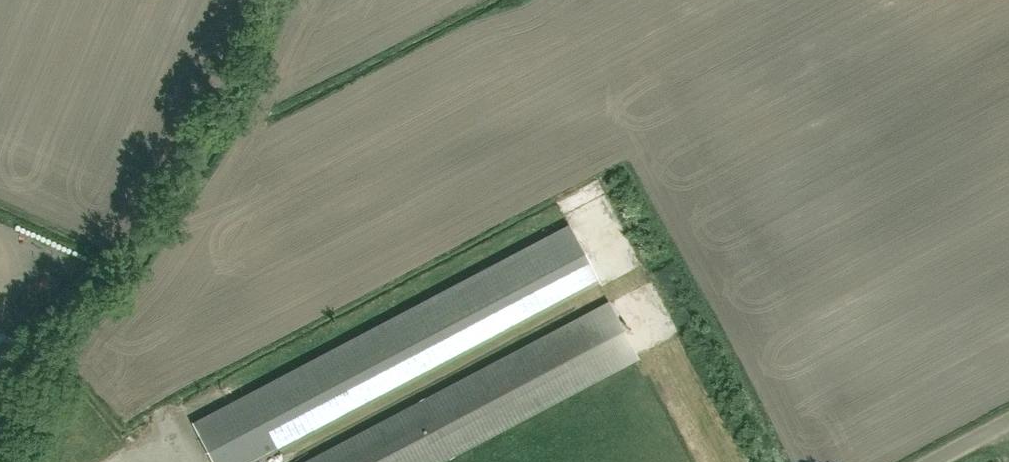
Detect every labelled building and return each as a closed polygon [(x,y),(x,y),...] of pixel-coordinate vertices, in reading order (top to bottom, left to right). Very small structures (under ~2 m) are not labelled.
[(597,284),(569,230),(195,427),(214,461),(260,461),(597,284)] [(637,361),(608,306),(311,461),(445,461),(637,361)]
